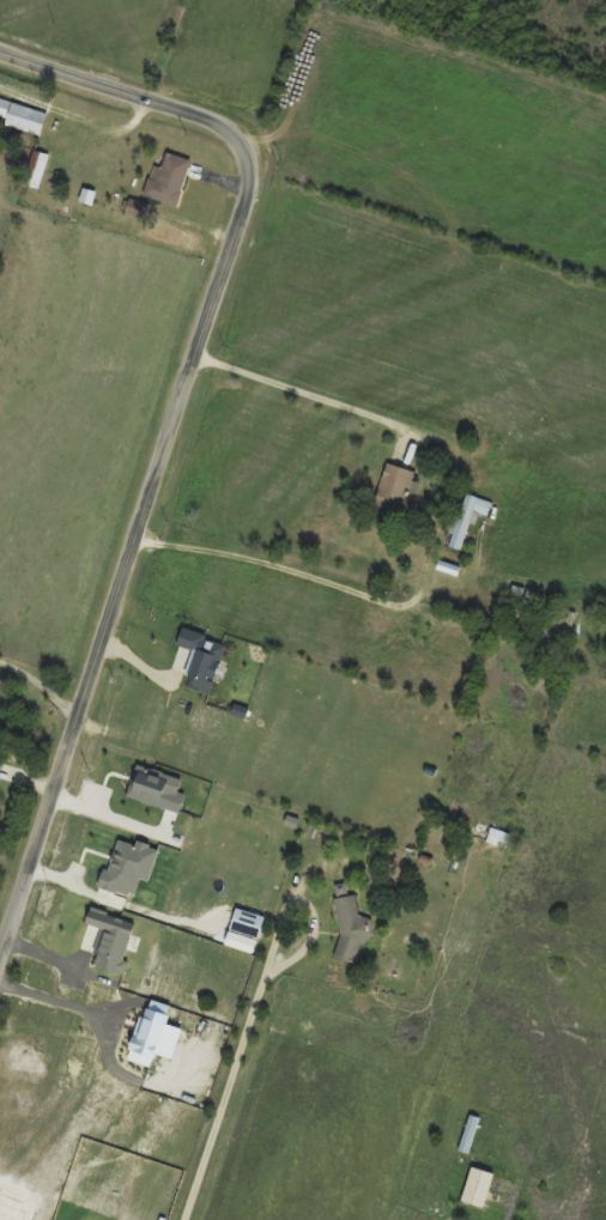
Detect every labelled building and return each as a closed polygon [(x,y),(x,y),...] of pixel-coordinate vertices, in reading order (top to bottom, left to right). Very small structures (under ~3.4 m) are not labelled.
[(45,135),(51,114),(0,99),(0,121),(45,135)] [(49,155),(35,152),(28,187),(42,190),(49,155)] [(193,161),(168,154),(164,168),(155,166),(146,198),(180,208),(193,161)] [(128,213),(148,222),(153,209),(133,200),(128,213)] [(418,472),(391,464),(378,507),(406,515),(418,472)] [(465,551),(478,514),(491,518),(496,504),(467,494),(449,545),(465,551)] [(573,626),(574,614),(552,611),(551,623),(573,626)] [(507,850),(512,836),(481,824),(476,839),(507,850)] [(338,899),(344,962),(370,960),(366,919),(361,919),(359,897),(338,899)] [(484,1120),(471,1116),(459,1150),(471,1155),(484,1120)] [(461,1202),(483,1208),(493,1174),(471,1168),(461,1202)]
